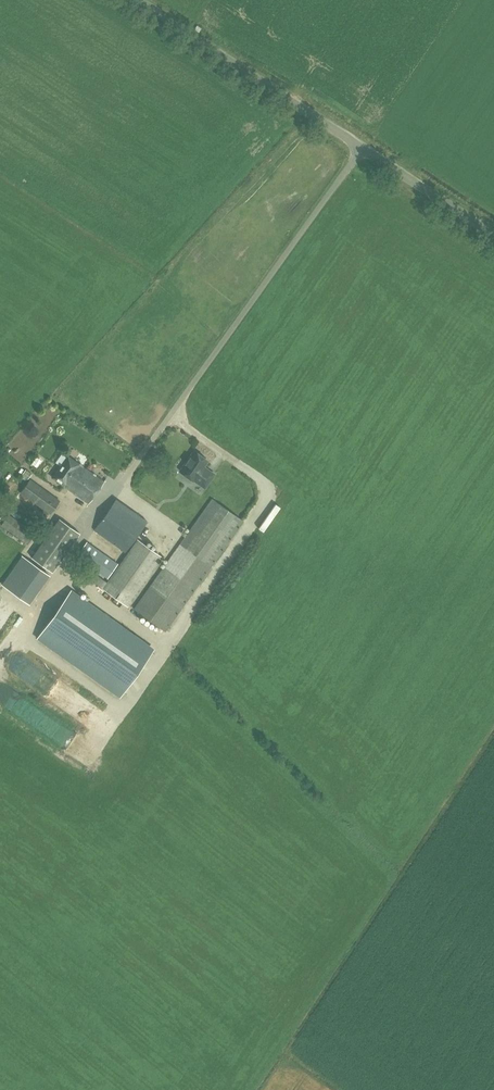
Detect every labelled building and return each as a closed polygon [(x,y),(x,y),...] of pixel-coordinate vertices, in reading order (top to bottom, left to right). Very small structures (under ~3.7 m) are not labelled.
[(154,448),(151,453),(156,457),(159,452),(154,448)] [(194,451),(180,470),(194,480),(194,479),(205,486),(214,474),(203,466),(208,460),(205,458),(204,456),(200,453),(198,453),(194,451)] [(71,490),(86,468),(68,455),(53,477),(71,490)] [(104,481),(86,468),(71,490),(89,503),(104,481)] [(29,479),(33,473),(26,469),(22,474),(29,479)] [(51,514),(61,500),(31,478),(20,493),(51,514)] [(278,520),(293,494),(287,491),(272,516),(278,520)] [(126,552),(147,521),(116,499),(94,529),(126,552)] [(166,631),(244,521),(212,499),(134,608),(166,631)] [(35,534),(9,515),(1,526),(28,545),(35,534)] [(52,572),(80,533),(60,519),(32,558),(52,572)] [(161,558),(146,547),(136,541),(102,589),(127,607),(161,558)] [(152,649),(71,591),(40,636),(121,693),(152,649)]
